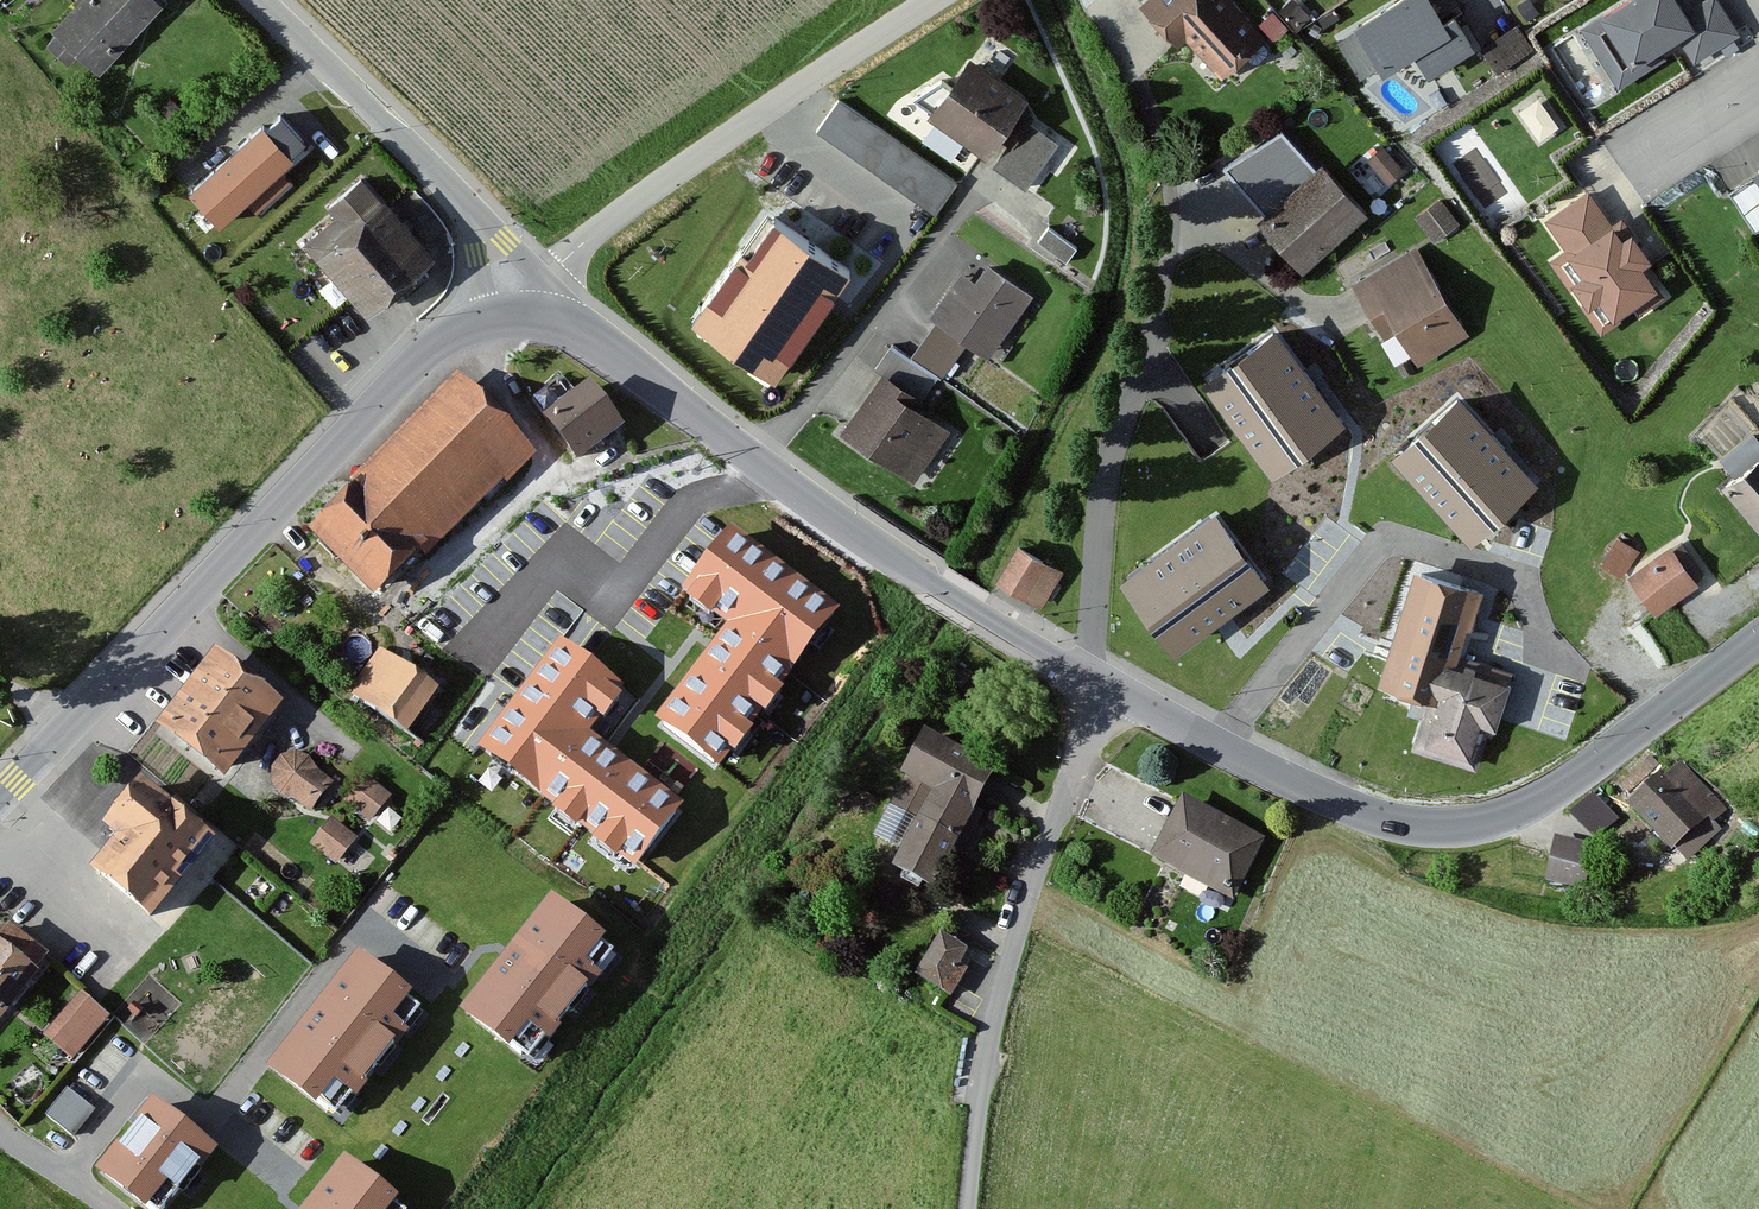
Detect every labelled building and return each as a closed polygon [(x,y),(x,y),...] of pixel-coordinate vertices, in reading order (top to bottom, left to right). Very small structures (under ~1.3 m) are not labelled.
[(152,0),(74,0),(45,29),(51,34),(42,43),(65,65),(77,54),(93,70),(157,5),(152,0)] [(1137,10),(1175,50),(1187,39),(1222,76),(1262,39),(1225,0),(1147,0),(1137,10)] [(1357,26),(1384,70),(1413,53),(1428,77),(1474,49),(1457,21),(1445,28),(1427,0),(1399,0),(1357,26)] [(1673,0),(1628,0),(1583,27),(1620,87),(1665,60),(1658,48),(1676,37),(1691,62),(1735,35),(1713,0),(1708,0),(1682,16),(1673,0)] [(1500,67),(1535,45),(1519,18),(1483,40),(1500,67)] [(1029,105),(967,59),(925,115),(987,161),(1029,105)] [(212,139),(278,210),(329,162),(264,91),(212,139)] [(1525,100),(1539,130),(1557,121),(1542,91),(1525,100)] [(957,182),(839,99),(817,130),(935,213),(957,182)] [(1403,172),(1384,148),(1368,160),(1386,185),(1403,172)] [(1321,162),(1257,220),(1304,271),(1368,213),(1321,162)] [(1724,192),(1748,229),(1758,223),(1758,170),(1724,192)] [(429,256),(350,175),(292,230),(371,312),(429,256)] [(1589,190),(1543,220),(1562,248),(1545,259),(1596,338),(1618,323),(1614,317),(1631,305),(1637,314),(1661,299),(1640,266),(1651,259),(1623,218),(1613,225),(1589,190)] [(1457,229),(1441,204),(1417,218),(1432,244),(1457,229)] [(847,271),(763,215),(691,321),(774,378),(847,271)] [(1413,249),(1350,283),(1369,319),(1382,312),(1410,364),(1461,336),(1413,249)] [(934,321),(912,354),(941,373),(962,341),(989,359),(1030,298),(981,266),(970,282),(954,271),(925,315),(934,321)] [(1346,420),(1277,322),(1202,374),(1272,472),(1346,420)] [(873,378),(838,430),(914,482),(949,429),(873,378)] [(535,460),(456,381),(302,532),(372,602),(496,479),(506,489),(535,460)] [(590,384),(543,419),(576,463),(623,428),(590,384)] [(1538,478),(1460,390),(1391,451),(1469,539),(1538,478)] [(1721,487),(1758,532),(1758,455),(1721,487)] [(1270,580),(1214,504),(1118,574),(1174,650),(1270,580)] [(842,612),(728,526),(678,592),(727,629),(656,722),(720,771),(842,612)] [(1612,536),(1593,566),(1615,581),(1634,550),(1612,536)] [(1627,572),(1653,612),(1697,584),(1671,543),(1627,572)] [(1060,569),(1015,544),(995,580),(1040,605),(1060,569)] [(1376,684),(1428,699),(1439,663),(1460,669),(1483,587),(1410,566),(1376,684)] [(624,688),(559,639),(475,750),(636,871),(685,808),(588,735),(624,688)] [(437,693),(374,651),(344,695),(407,737),(437,693)] [(279,708),(211,654),(154,726),(222,780),(279,708)] [(1428,699),(1413,749),(1479,768),(1505,683),(1460,669),(1439,663),(1428,699)] [(1000,773),(923,734),(869,838),(896,852),(886,871),(937,897),(1000,773)] [(332,783),(299,757),(277,757),(266,771),(270,788),(309,816),(332,783)] [(1657,775),(1624,807),(1671,855),(1720,808),(1680,767),(1664,782),(1657,775)] [(388,799),(363,780),(343,805),(369,824),(388,799)] [(209,841),(136,786),(100,833),(111,841),(86,874),(149,921),(209,841)] [(1617,823),(1590,795),(1567,817),(1594,844),(1617,823)] [(1262,843),(1179,801),(1151,857),(1233,899),(1262,843)] [(355,841),(328,821),(309,848),(336,867),(355,841)] [(1580,845),(1549,841),(1543,882),(1574,886),(1580,845)] [(613,954),(552,906),(468,1011),(530,1059),(613,954)] [(49,957),(13,928),(1,943),(0,942),(0,1018),(49,957)] [(971,960),(937,940),(912,982),(946,1002),(971,960)] [(418,1011),(357,963),(274,1068),(335,1116),(418,1011)] [(108,1019),(78,993),(40,1036),(70,1062),(108,1019)] [(71,1129),(94,1101),(69,1081),(46,1109),(71,1129)] [(153,1108),(103,1173),(149,1208),(163,1208),(209,1150),(153,1108)] [(344,1167),(310,1208),(397,1208),(344,1167)]
